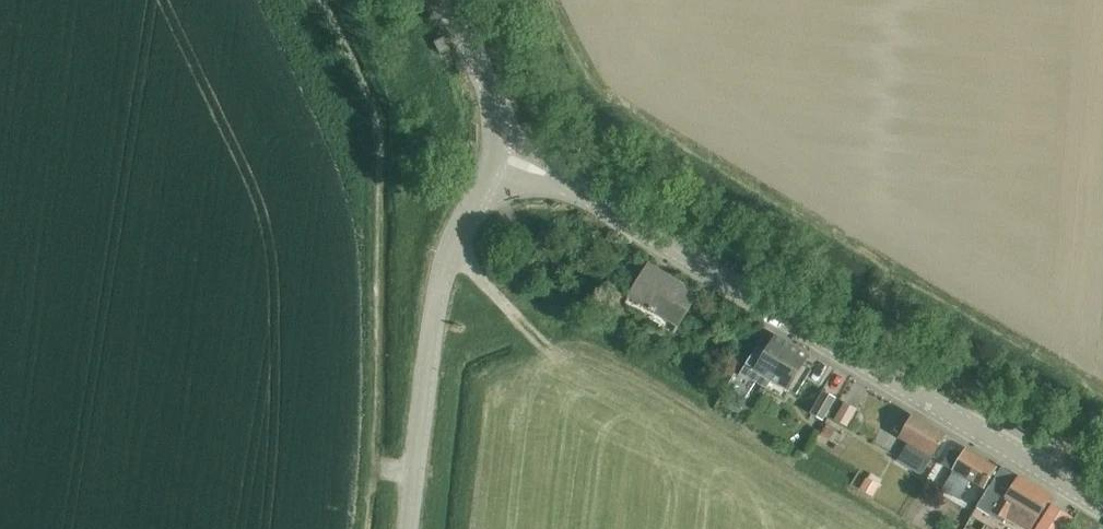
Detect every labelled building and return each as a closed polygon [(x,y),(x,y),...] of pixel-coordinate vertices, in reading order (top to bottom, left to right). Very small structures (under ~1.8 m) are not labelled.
[(434,42),(439,54),(449,50),(444,37),(434,42)] [(630,298),(626,305),(675,334),(679,326),(686,315),(699,292),(650,264),(643,275),(637,286),(630,298)] [(744,370),(769,385),(773,379),(794,345),(777,336),(772,345),(762,340),(753,355),(744,370)] [(794,345),(773,379),(798,393),(812,369),(805,365),(810,355),(794,345)] [(738,373),(730,387),(747,398),(756,384),(741,375),(738,373)] [(822,420),(832,403),(836,397),(825,390),(812,414),(822,420)] [(850,427),(855,417),(859,409),(845,402),(836,420),(850,427)] [(909,443),(901,456),(898,461),(923,475),(947,434),(915,415),(911,422),(902,418),(895,430),(902,434),(900,438),(909,443)] [(827,423),(819,437),(829,442),(837,429),(827,423)] [(955,471),(953,475),(944,489),(960,499),(972,481),(986,489),(999,468),(967,448),(964,453),(954,448),(944,464),(955,471)] [(867,476),(861,488),(874,495),(881,484),(867,476)] [(1009,521),(1022,528),(1032,528),(1052,496),(1020,477),(1008,497),(991,486),(978,507),(993,516),(995,512),(1009,521)] [(1036,528),(1067,528),(1074,518),(1052,504),(1036,528)]
